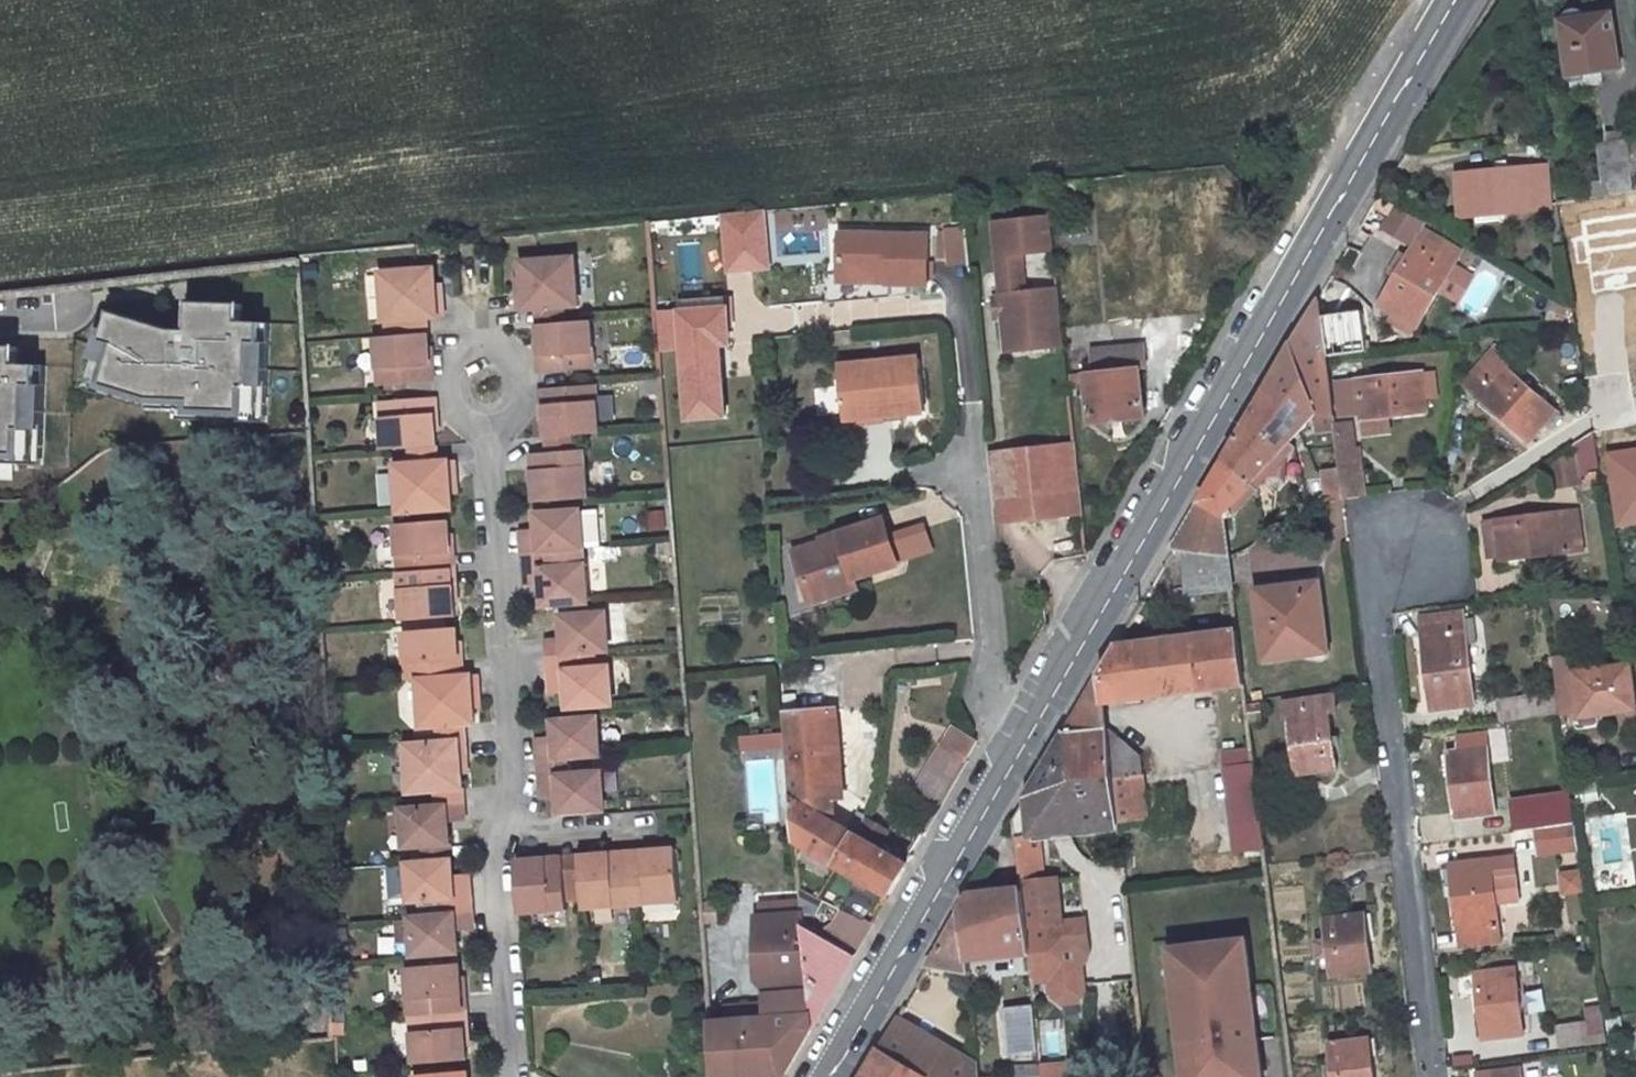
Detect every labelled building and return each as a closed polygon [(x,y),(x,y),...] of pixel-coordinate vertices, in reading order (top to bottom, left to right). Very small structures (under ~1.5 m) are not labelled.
[(1586,11),(1559,16),(1568,76),(1620,69),(1612,15),(1587,18),(1586,11)] [(1635,193),(1635,175),(1634,175),(1629,140),(1606,143),(1612,197),(1635,193)] [(1545,167),(1457,175),(1460,218),(1549,208),(1545,167)] [(1066,346),(1052,218),(1012,222),(1019,289),(1014,293),(1016,309),(1022,312),(1026,351),(1045,349),(1048,353),(1056,352),(1058,347),(1066,346)] [(1423,231),(1380,305),(1416,326),(1460,252),(1423,231)] [(943,234),(946,272),(968,269),(964,233),(943,234)] [(888,284),(928,285),(928,237),(842,234),(841,275),(889,277),(888,284)] [(536,309),(566,307),(580,306),(576,255),(538,259),(522,260),(524,292),(519,292),(521,311),(536,309)] [(400,320),(428,318),(447,316),(446,298),(437,299),(435,266),(417,267),(382,270),(387,321),(400,320)] [(840,283),(888,284),(889,277),(841,275),(840,283)] [(1316,412),(1333,410),(1327,357),(1321,316),(1320,301),(1173,550),(1183,551),(1186,596),(1233,590),(1228,557),(1223,515),(1252,484),(1250,482),(1316,412)] [(107,312),(82,388),(150,410),(176,412),(177,419),(260,423),(261,388),(267,388),(268,343),(260,343),(260,326),(238,324),(239,306),(189,304),(188,334),(174,335),(107,312)] [(566,307),(536,309),(538,324),(567,322),(566,307)] [(1361,311),(1321,316),(1327,357),(1366,351),(1361,311)] [(428,318),(400,320),(402,334),(429,332),(428,318)] [(538,324),(540,357),(541,372),(570,371),(596,368),(593,320),(567,322),(538,324)] [(404,383),(433,381),(431,365),(429,332),(402,334),(376,336),(380,385),(404,383)] [(36,465),(36,430),(42,430),(43,385),(36,385),(36,368),(14,366),(14,348),(0,348),(0,463),(36,465)] [(1138,370),(1145,369),(1143,348),(1093,354),(1095,374),(1069,376),(1071,388),(1087,386),(1092,424),(1144,418),(1138,370)] [(1509,363),(1493,348),(1463,383),(1530,441),(1555,412),(1505,368),(1509,363)] [(845,420),(925,413),(920,359),(839,366),(845,420)] [(1362,418),(1426,411),(1422,373),(1357,380),(1362,418)] [(574,436),(601,434),(597,385),(571,386),(543,389),(544,405),(546,438),(574,436)] [(409,447),(438,445),(435,412),(434,397),(406,400),(381,401),(385,449),(409,447)] [(1343,491),(1336,436),(1333,410),(1316,412),(1325,493),(1343,491)] [(1592,433),(1589,411),(1562,427),(1574,445),(1581,441),(1592,433)] [(1581,441),(1584,471),(1598,469),(1592,433),(1581,441)] [(1344,497),(1360,496),(1353,435),(1336,436),(1343,491),(1344,497)] [(547,454),(575,452),(574,436),(546,438),(547,454)] [(411,465),(439,462),(438,445),(409,447),(411,465)] [(1018,453),(1026,524),(1085,518),(1077,447),(1018,453)] [(546,502),(587,499),(583,451),(575,452),(547,454),(532,455),(533,469),(535,503),(546,502)] [(1026,524),(1018,453),(988,457),(995,527),(1026,524)] [(399,513),(436,511),(453,510),(451,478),(457,477),(455,461),(439,462),(411,465),(396,466),(399,513)] [(600,543),(598,508),(586,508),(588,544),(600,543)] [(549,552),(588,550),(585,511),(547,513),(537,514),(538,535),(521,537),(523,554),(549,552)] [(1501,559),(1582,550),(1578,512),(1496,522),(1501,559)] [(898,565),(884,519),(840,534),(840,537),(791,553),(801,573),(807,596),(854,582),(853,580),(898,565)] [(912,558),(935,550),(925,520),(902,528),(912,558)] [(397,573),(453,568),(452,552),(450,521),(437,522),(393,524),(397,573)] [(524,571),(551,570),(549,552),(523,554),(524,571)] [(544,606),(570,605),(592,603),(589,567),(551,570),(524,571),(525,587),(542,585),(544,606)] [(400,621),(445,619),(456,618),(454,585),(453,568),(397,573),(400,621)] [(1323,614),(1320,591),(1278,596),(1276,587),(1257,590),(1266,662),(1321,654),(1315,615),(1323,614)] [(611,613),(571,616),(561,617),(563,638),(546,639),(547,657),(573,655),(613,651),(611,613)] [(1463,613),(1421,618),(1431,710),(1473,706),(1467,645),(1477,644),(1474,619),(1464,620),(1463,613)] [(408,680),(460,676),(459,660),(457,628),(445,629),(401,632),(404,681),(408,680)] [(1104,702),(1245,685),(1238,630),(1117,645),(1066,731),(1107,727),(1104,702)] [(573,655),(547,657),(548,672),(575,670),(573,655)] [(567,686),(569,708),(578,708),(618,705),(615,666),(575,670),(548,672),(550,688),(567,686)] [(1624,713),(1624,705),(1635,703),(1629,666),(1573,673),(1579,713),(1598,711),(1598,716),(1624,713)] [(412,729),(436,727),(466,725),(464,692),(473,691),(478,691),(477,675),(460,676),(408,680),(409,696),(412,729)] [(1337,713),(1334,697),(1283,705),(1285,720),(1289,720),(1295,756),(1274,759),(1277,784),(1298,781),(1297,776),(1336,770),(1329,714),(1337,713)] [(1532,697),(1499,702),(1502,723),(1535,719),(1532,697)] [(840,806),(829,801),(831,797),(821,785),(831,785),(826,711),(784,714),(795,839),(891,894),(908,864),(880,848),(892,826),(868,812),(856,834),(827,817),(829,813),(834,816),(840,806)] [(565,759),(600,756),(597,718),(579,719),(553,721),(555,743),(537,745),(539,761),(565,759)] [(437,742),(467,740),(466,725),(436,727),(437,742)] [(951,751),(939,772),(931,767),(919,790),(926,795),(943,806),(968,763),(966,761),(977,743),(954,727),(942,745),(951,751)] [(1117,824),(1112,779),(1110,759),(1107,727),(1066,731),(1013,823),(1015,837),(1039,834),(1117,824)] [(1107,727),(1110,759),(1112,779),(1143,776),(1141,756),(1107,727)] [(772,736),(742,738),(743,751),(773,747),(772,736)] [(1449,754),(1457,818),(1496,813),(1486,737),(1474,738),(1475,750),(1449,754)] [(432,791),(462,789),(460,757),(468,756),(467,740),(437,742),(405,745),(409,793),(432,791)] [(1250,750),(1223,753),(1225,769),(1252,766),(1250,750)] [(540,777),(566,775),(565,759),(539,761),(540,777)] [(1252,766),(1225,769),(1236,854),(1263,851),(1252,766)] [(601,773),(566,775),(540,777),(542,793),(559,792),(560,814),(604,810),(601,773)] [(1143,776),(1112,779),(1117,824),(1167,817),(1166,805),(1147,807),(1143,776)] [(433,807),(464,805),(462,789),(432,791),(433,807)] [(422,845),(449,843),(448,821),(465,820),(464,805),(433,807),(402,810),(404,847),(422,845)] [(1548,828),(1545,806),(1513,811),(1516,833),(1535,830),(1548,828)] [(1575,825),(1548,828),(1535,830),(1539,854),(1578,849),(1575,825)] [(1044,880),(1039,834),(1015,837),(1021,882),(1044,880)] [(423,862),(451,860),(449,843),(422,845),(423,862)] [(631,905),(679,901),(676,849),(649,851),(640,852),(627,852),(631,905)] [(581,902),(582,909),(631,905),(627,852),(611,854),(578,856),(581,902)] [(562,857),(565,903),(581,902),(578,856),(562,857)] [(514,861),(518,914),(565,910),(565,903),(562,857),(548,859),(514,861)] [(1513,858),(1451,866),(1461,947),(1499,942),(1491,879),(1514,875),(1513,858)] [(406,863),(408,902),(445,900),(470,898),(469,881),(452,882),(451,860),(423,862),(406,863)] [(404,898),(405,867),(389,866),(388,898),(404,898)] [(1560,895),(1584,894),(1583,868),(1559,870),(1560,895)] [(1044,880),(1021,882),(1022,889),(1026,928),(1030,955),(1032,980),(1049,977),(1050,985),(1056,990),(1074,988),(1078,981),(1077,969),(1079,968),(1081,967),(1083,963),(1085,961),(1085,959),(1086,956),(1087,951),(1083,920),(1055,923),(1053,909),(1059,909),(1055,878),(1044,880)] [(1030,955),(1026,928),(1022,889),(971,894),(960,912),(965,962),(1030,955)] [(446,915),(471,914),(470,898),(445,900),(446,915)] [(643,904),(644,914),(676,912),(675,902),(643,904)] [(929,966),(966,973),(965,962),(960,912),(929,966)] [(803,932),(802,925),(801,913),(756,917),(756,968),(764,993),(767,1019),(710,1022),(715,1076),(784,1076),(811,1029),(803,932)] [(446,915),(410,918),(412,955),(446,953),(457,952),(456,930),(473,929),(471,914),(446,915)] [(1365,914),(1325,920),(1333,977),(1372,971),(1365,914)] [(803,932),(811,1029),(852,961),(870,930),(856,922),(841,947),(831,942),(829,947),(803,932)] [(803,932),(829,947),(831,942),(802,925),(803,932)] [(1178,949),(1181,969),(1172,969),(1186,1076),(1262,1076),(1245,941),(1178,949)] [(406,1017),(462,1012),(461,996),(458,963),(447,964),(403,968),(406,1017)] [(1514,969),(1476,974),(1484,1038),(1522,1034),(1514,969)] [(1035,1007),(1004,1010),(1009,1056),(1039,1052),(1035,1007)] [(410,1064),(455,1061),(465,1060),(463,1029),(462,1012),(406,1017),(410,1064)] [(976,1069),(975,1063),(898,1018),(880,1050),(926,1076),(977,1076),(976,1069)] [(1558,1026),(1561,1049),(1589,1045),(1587,1022),(1558,1026)] [(1330,1044),(1334,1076),(1373,1076),(1369,1040),(1330,1044)] [(864,1076),(926,1076),(880,1050),(864,1076)] [(1044,1076),(1077,1076),(1076,1059),(1043,1061),(1044,1076)] [(1013,1076),(1041,1076),(1040,1068),(1013,1070),(1013,1076)] [(999,1069),(976,1069),(977,1076),(999,1076),(999,1069)]
